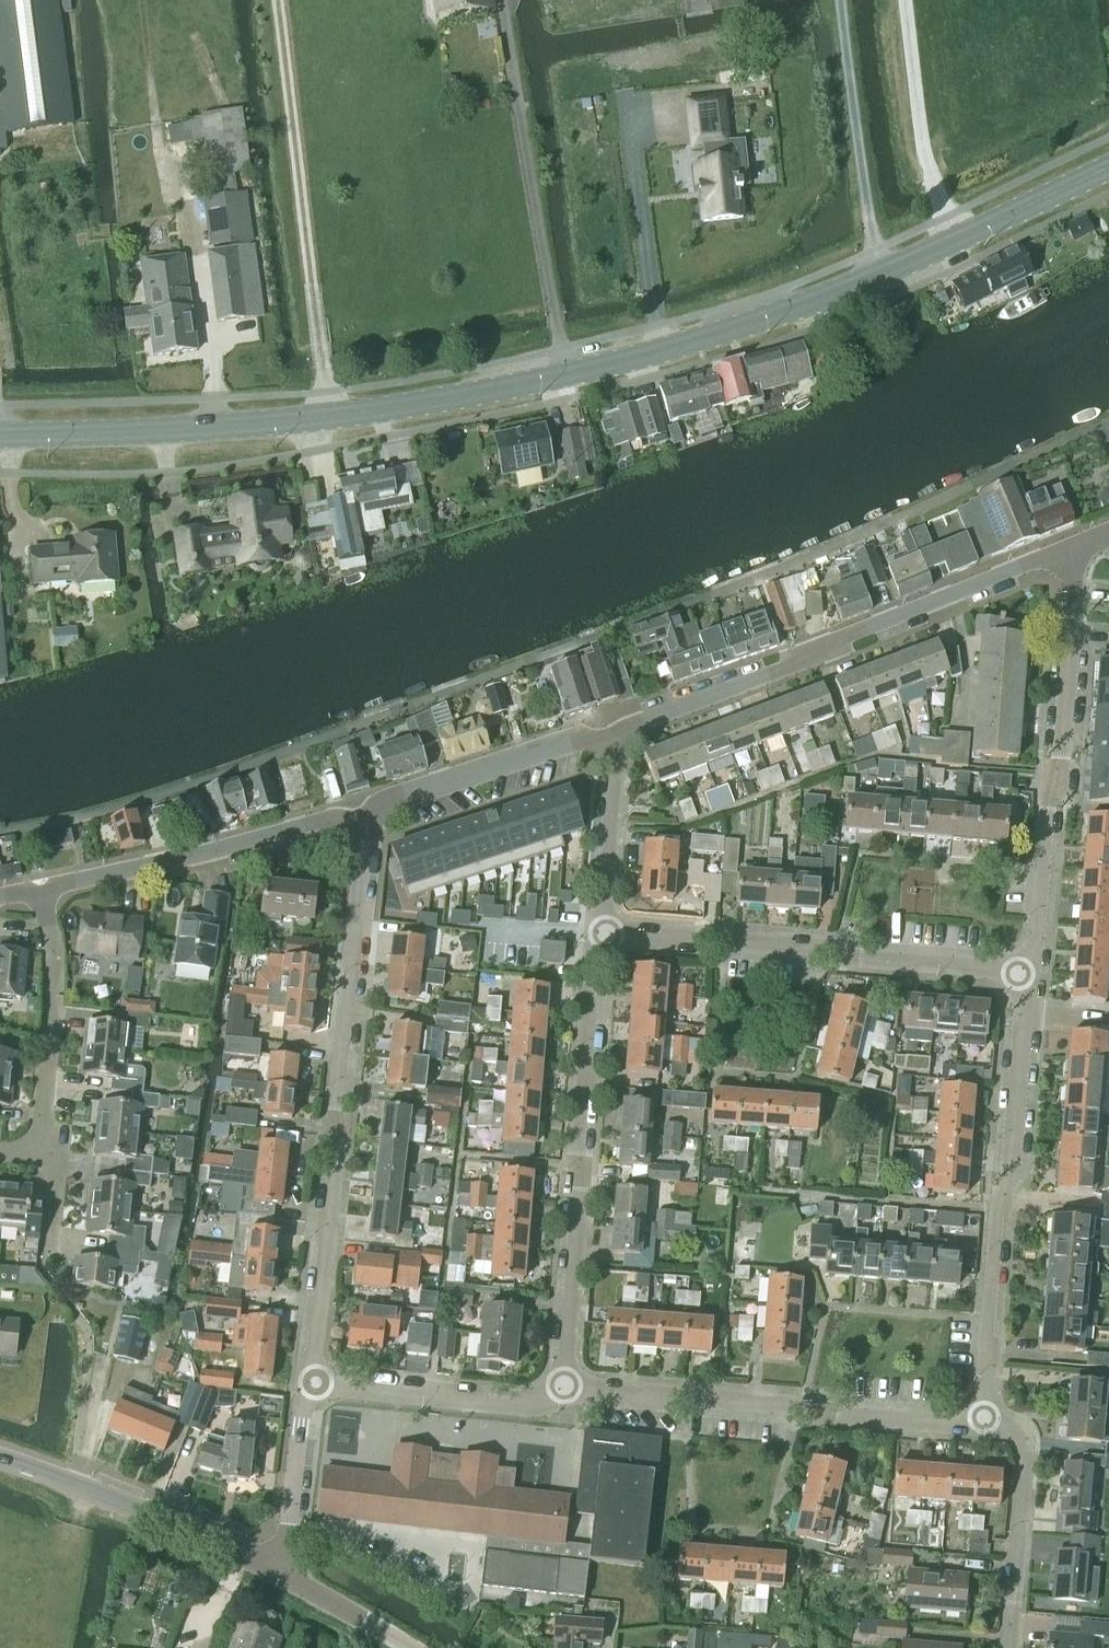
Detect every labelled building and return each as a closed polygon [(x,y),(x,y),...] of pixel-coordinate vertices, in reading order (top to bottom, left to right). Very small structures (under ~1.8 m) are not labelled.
[(0,1),(0,113),(0,115),(3,134),(5,134),(73,125),(57,0),(8,0),(0,1)] [(434,16),(492,10),(491,0),(432,0),(434,16)] [(451,78),(445,79),(446,89),(456,88),(456,82),(451,78)] [(723,104),(688,108),(692,150),(709,149),(727,147),(727,144),(723,104)] [(249,172),(241,111),(241,110),(201,116),(201,117),(188,119),(189,125),(168,127),(170,144),(204,139),(212,198),(203,199),(210,253),(208,253),(217,323),(262,317),(245,193),(237,195),(234,175),(249,172)] [(711,165),(694,167),(696,188),(699,187),(703,223),(742,219),(739,193),(741,193),(740,187),(748,187),(743,142),(727,144),(727,147),(709,149),(711,165)] [(1028,291),(1023,281),(1032,276),(1018,249),(979,269),(981,273),(968,279),(979,300),(991,294),(992,296),(1005,290),(1010,300),(1028,291)] [(196,352),(184,257),(140,263),(147,310),(124,313),(126,331),(149,328),(153,357),(196,352)] [(754,404),(763,401),(760,392),(811,377),(802,345),(742,361),(753,401),(754,404)] [(753,401),(742,361),(710,370),(710,373),(711,372),(722,409),(723,410),(753,401)] [(711,372),(710,373),(688,379),(693,398),(701,396),(707,414),(714,433),(722,430),(715,411),(717,410),(722,409),(711,372)] [(714,433),(707,414),(701,396),(693,398),(688,379),(660,387),(670,424),(695,417),(701,437),(714,433)] [(665,435),(654,400),(616,411),(604,415),(605,422),(601,423),(604,434),(610,433),(619,463),(632,459),(628,446),(665,435)] [(677,426),(667,430),(670,438),(680,435),(677,426)] [(502,477),(552,466),(544,428),(494,439),(502,477)] [(578,428),(558,433),(566,470),(586,466),(578,428)] [(351,498),(358,536),(382,531),(379,513),(411,506),(407,489),(393,492),(389,470),(339,480),(343,500),(351,498)] [(1001,554),(1039,538),(1023,497),(1016,480),(978,496),(1001,554)] [(1073,525),(1058,488),(1039,495),(1037,491),(1023,497),(1039,538),(1073,525)] [(273,513),(270,496),(229,502),(233,530),(202,535),(202,531),(176,535),(182,576),(208,572),(206,560),(237,555),(239,567),(250,565),(252,569),(256,572),(260,572),(264,570),(267,567),(268,563),(280,561),(277,545),(290,543),(286,512),(273,513)] [(977,563),(999,554),(1001,554),(978,496),(975,497),(976,501),(968,504),(969,506),(956,512),(977,563)] [(327,503),(340,574),(362,567),(364,563),(358,536),(351,498),(343,500),(327,503)] [(306,532),(314,531),(330,529),(326,504),(303,507),(306,532)] [(427,521),(415,523),(418,538),(430,535),(427,521)] [(931,550),(923,529),(910,534),(919,555),(926,573),(949,564),(954,575),(977,566),(965,537),(931,550)] [(906,556),(887,564),(894,581),(892,582),(900,600),(931,588),(917,552),(909,534),(908,532),(898,536),(899,537),(906,556)] [(117,584),(113,537),(74,540),(75,547),(30,551),(33,586),(78,582),(78,587),(117,584)] [(869,592),(886,586),(872,549),(855,555),(869,592)] [(299,553),(294,558),(295,569),(301,573),(307,573),(311,567),(309,555),(303,552),(299,553)] [(844,586),(829,592),(841,623),(870,612),(859,582),(864,580),(855,557),(835,565),(844,586)] [(796,577),(778,583),(783,596),(788,608),(789,614),(803,609),(803,602),(803,596),(803,592),(806,573),(796,577)] [(778,583),(765,588),(769,601),(783,596),(778,583)] [(783,596),(769,601),(774,613),(788,608),(783,596)] [(774,613),(778,626),(792,621),(789,614),(788,608),(774,613)] [(698,637),(699,637),(695,624),(684,628),(680,615),(629,633),(636,652),(639,658),(656,652),(654,646),(662,643),(667,659),(669,659),(670,661),(700,652),(703,651),(698,637)] [(754,657),(777,649),(766,615),(743,623),(754,657)] [(795,629),(792,621),(778,626),(781,634),(795,629)] [(1004,624),(1004,622),(1001,621),(1001,623),(975,622),(974,639),(985,640),(976,758),(1017,761),(1026,640),(1018,639),(1019,625),(1004,624)] [(731,665),(754,657),(743,623),(719,631),(731,665)] [(52,631),(53,650),(78,648),(77,629),(52,631)] [(707,673),(731,665),(719,631),(699,637),(698,637),(703,651),(700,652),(707,673)] [(937,644),(911,654),(922,684),(925,692),(936,689),(932,680),(948,674),(937,644)] [(619,701),(600,646),(577,654),(580,661),(581,660),(594,700),(598,699),(601,707),(619,701)] [(707,673),(700,652),(670,661),(669,659),(667,659),(669,664),(666,665),(673,684),(707,673)] [(615,683),(626,679),(618,654),(606,658),(615,683)] [(896,694),(922,684),(911,654),(885,664),(896,694)] [(1106,654),(1106,663),(1099,663),(1097,687),(1108,688),(1108,654),(1106,654)] [(594,700),(581,660),(580,661),(549,671),(565,719),(595,709),(594,709),(601,707),(598,699),(594,700)] [(871,704),(896,694),(885,664),(860,674),(871,704)] [(845,714),(871,704),(860,674),(834,684),(845,714)] [(492,714),(506,710),(498,683),(484,688),(488,702),(492,714)] [(1097,687),(1095,711),(1108,712),(1108,688),(1097,687)] [(807,728),(833,718),(822,689),(796,699),(807,728)] [(782,738),(807,728),(796,699),(771,709),(782,738)] [(478,705),(475,710),(477,717),(482,720),(492,716),(492,714),(488,702),(478,705)] [(756,748),(782,738),(771,709),(745,718),(756,748)] [(1095,711),(1094,734),(1108,735),(1108,712),(1095,711)] [(414,719),(423,747),(439,742),(436,734),(429,712),(414,719)] [(731,757),(756,748),(745,718),(720,728),(731,757)] [(486,729),(480,725),(478,720),(436,734),(439,742),(446,763),(488,749),(486,744),(488,738),(486,729)] [(889,750),(900,745),(901,745),(894,727),(882,732),(889,750)] [(706,767),(731,757),(720,728),(695,738),(706,767)] [(877,754),(889,750),(882,732),(871,736),(877,754)] [(943,741),(941,759),(940,766),(954,767),(957,734),(943,733),(943,741)] [(970,735),(957,734),(954,767),(967,768),(970,735)] [(1094,734),(1092,758),(1108,759),(1108,735),(1094,734)] [(681,776),(706,767),(695,738),(669,747),(681,776)] [(851,744),(856,759),(869,754),(863,739),(851,744)] [(929,758),(931,740),(918,739),(917,757),(929,758)] [(387,784),(425,771),(415,740),(376,752),(387,784)] [(941,759),(943,741),(931,740),(929,758),(941,759)] [(654,787),(681,776),(669,747),(643,757),(654,787)] [(335,754),(341,773),(345,790),(367,784),(357,748),(352,749),(335,754)] [(823,770),(835,766),(828,748),(816,752),(823,770)] [(811,775),(823,770),(816,752),(805,757),(811,775)] [(328,757),(276,772),(286,809),(310,802),(311,807),(340,799),(328,757)] [(1092,758),(1090,781),(1108,783),(1108,759),(1092,758)] [(874,760),(854,765),(857,774),(877,769),(874,760)] [(772,790),(785,785),(778,767),(766,772),(772,790)] [(877,767),(876,781),(890,782),(891,768),(877,767)] [(925,839),(927,807),(914,806),(917,770),(903,769),(902,783),(903,783),(902,790),(898,837),(925,839)] [(942,787),(943,772),(930,771),(929,785),(942,787)] [(761,794),(772,790),(766,772),(754,776),(761,794)] [(977,843),(980,811),(966,810),(970,774),(956,773),(954,788),(955,788),(953,809),(951,841),(977,843)] [(276,809),(265,774),(249,779),(249,778),(237,781),(246,815),(248,820),(259,817),(258,814),(276,809)] [(1010,793),(1011,778),(982,775),(980,790),(981,790),(980,811),(977,843),(1005,846),(1007,814),(991,812),(993,791),(1010,793)] [(853,795),(855,781),(841,779),(840,794),(853,795)] [(236,819),(246,815),(237,781),(223,785),(223,786),(208,790),(208,789),(202,791),(199,796),(201,802),(204,804),(207,812),(210,811),(215,826),(221,824),(223,826),(230,824),(232,821),(236,819)] [(1090,781),(1088,806),(1108,807),(1108,783),(1090,781)] [(722,809),(734,804),(727,787),(715,791),(722,809)] [(875,803),(872,835),(898,837),(902,790),(876,788),(875,803)] [(710,814),(722,809),(715,791),(703,796),(710,814)] [(568,792),(547,799),(561,839),(582,832),(578,821),(582,819),(576,802),(572,803),(568,792)] [(804,796),(803,815),(823,816),(824,798),(804,796)] [(547,799),(530,804),(547,855),(564,849),(560,839),(561,839),(547,799)] [(872,835),(875,803),(848,800),(845,832),(872,835)] [(685,823),(697,818),(690,801),(678,806),(685,823)] [(530,804),(514,810),(531,860),(547,855),(530,804)] [(951,841),(953,809),(927,807),(925,839),(951,841)] [(514,810),(497,815),(514,866),(531,860),(514,810)] [(135,811),(109,819),(119,852),(144,844),(135,811)] [(497,815),(480,821),(497,871),(514,866),(497,815)] [(1087,818),(1085,845),(1108,847),(1108,820),(1087,818)] [(480,821),(464,826),(481,877),(497,871),(480,821)] [(464,826),(447,832),(464,882),(481,877),(464,826)] [(70,832),(47,837),(50,850),(73,845),(70,832)] [(447,832),(431,837),(448,888),(464,882),(447,832)] [(431,837),(414,843),(431,893),(448,888),(431,837)] [(722,856),(723,839),(691,837),(689,853),(722,856)] [(790,910),(792,879),(779,878),(782,842),(769,840),(768,849),(765,877),(766,877),(764,908),(790,910)] [(736,875),(739,842),(724,841),(721,874),(736,875)] [(395,862),(390,864),(396,881),(401,879),(408,901),(431,893),(414,843),(391,850),(395,862)] [(674,874),(677,847),(645,844),(643,872),(674,874)] [(1085,845),(1083,871),(1108,873),(1108,847),(1085,845)] [(833,878),(836,850),(821,848),(820,864),(794,861),(792,879),(790,910),(817,913),(820,877),(833,878)] [(702,876),(703,863),(688,862),(687,875),(702,876)] [(0,868),(0,881),(15,878),(13,866),(0,868)] [(739,875),(737,906),(764,908),(766,877),(765,877),(752,876),(752,868),(740,867),(739,875)] [(1083,871),(1081,897),(1108,899),(1108,873),(1083,871)] [(672,901),(674,874),(643,872),(641,899),(672,901)] [(721,878),(702,876),(687,875),(686,888),(704,890),(703,904),(719,905),(721,878)] [(312,922),(315,890),(265,885),(261,917),(264,917),(264,922),(280,923),(280,919),(312,922)] [(559,893),(558,903),(570,904),(571,894),(559,893)] [(222,940),(228,899),(205,896),(201,922),(181,919),(174,966),(212,972),(217,939),(222,940)] [(1081,897),(1079,923),(1108,925),(1108,899),(1081,897)] [(484,907),(483,919),(492,920),(493,908),(484,907)] [(493,908),(492,920),(502,920),(503,908),(493,908)] [(516,910),(515,921),(524,922),(525,910),(516,910)] [(525,910),(524,922),(534,923),(535,911),(525,910)] [(548,912),(547,924),(557,925),(557,913),(548,912)] [(451,913),(450,925),(459,925),(460,913),(451,913)] [(460,913),(459,925),(469,926),(470,914),(460,913)] [(418,915),(416,927),(426,928),(427,916),(418,915)] [(427,916),(426,928),(435,929),(437,917),(427,916)] [(125,924),(85,919),(80,953),(135,961),(141,923),(125,921),(125,924)] [(1079,923),(1076,949),(1108,952),(1108,925),(1079,923)] [(473,935),(462,938),(465,953),(476,951),(473,935)] [(393,938),(389,969),(420,972),(420,973),(432,975),(432,974),(438,975),(438,976),(444,977),(445,973),(446,961),(433,959),(433,963),(432,963),(421,962),(423,941),(393,938)] [(319,961),(321,945),(288,941),(286,957),(319,961)] [(538,966),(560,968),(563,968),(564,949),(565,947),(539,945),(538,966)] [(1108,955),(1108,952),(1076,949),(1074,975),(1107,978),(1108,955)] [(25,955),(0,953),(0,998),(20,1000),(25,955)] [(266,991),(260,990),(259,999),(255,999),(254,1006),(268,1008),(269,1000),(314,1005),(317,975),(319,963),(284,959),(282,974),(289,975),(289,982),(281,981),(266,991)] [(664,997),(666,971),(635,968),(633,995),(664,997)] [(389,969),(386,998),(416,1002),(418,985),(430,986),(443,988),(444,977),(438,976),(438,975),(432,974),(432,975),(420,973),(420,972),(389,969)] [(1105,1005),(1107,978),(1074,975),(1072,1002),(1105,1005)] [(548,1016),(550,989),(516,986),(513,1013),(548,1016)] [(691,1013),(692,1002),(693,988),(678,986),(675,1011),(691,1013)] [(245,990),(232,988),(231,996),(245,997),(245,990)] [(259,999),(260,990),(245,989),(245,990),(245,997),(231,996),(229,995),(226,1022),(224,1038),(252,1042),(253,1026),(241,1025),(244,1005),(254,1006),(255,999),(259,999)] [(883,991),(882,1004),(896,1005),(897,992),(883,991)] [(662,1024),(663,1010),(664,997),(633,995),(631,1021),(662,1024)] [(499,1025),(502,1000),(486,998),(484,1024),(499,1025)] [(904,1032),(903,1042),(930,1044),(931,1034),(934,1001),(907,999),(904,1032)] [(310,1035),(314,1005),(269,1000),(268,1008),(285,1010),(283,1032),(310,1035)] [(861,1034),(867,1008),(835,1000),(829,1026),(861,1034)] [(958,1036),(960,1004),(934,1001),(931,1034),(958,1036)] [(468,1022),(470,1007),(439,1003),(437,1018),(468,1022)] [(122,1004),(121,1014),(136,1016),(138,1005),(122,1004)] [(960,1004),(958,1036),(957,1046),(984,1048),(988,1006),(960,1004)] [(138,1005),(136,1016),(145,1017),(153,1017),(155,1007),(138,1005)] [(546,1042),(548,1016),(513,1013),(511,1039),(546,1042)] [(87,1023),(84,1050),(126,1054),(129,1029),(144,1031),(145,1017),(136,1016),(121,1014),(118,1014),(117,1027),(87,1023)] [(466,1037),(468,1022),(437,1018),(435,1033),(466,1037)] [(687,1052),(688,1040),(661,1038),(662,1024),(631,1021),(629,1047),(687,1052)] [(887,1040),(890,1027),(875,1024),(872,1036),(887,1040)] [(427,1062),(430,1030),(421,1029),(393,1026),(390,1057),(427,1062)] [(855,1059),(861,1034),(829,1026),(823,1052),(855,1059)] [(1068,1061),(1105,1064),(1108,1065),(1108,1038),(1071,1035),(1068,1061)] [(884,1052),(887,1040),(872,1036),(869,1049),(884,1052)] [(257,1060),(259,1044),(251,1043),(252,1042),(224,1038),(223,1056),(257,1060)] [(544,1069),(546,1042),(511,1039),(509,1066),(544,1069)] [(14,1055),(2,1054),(3,1041),(0,1041),(0,1081),(12,1082),(14,1055)] [(703,1067),(704,1054),(687,1052),(629,1047),(626,1074),(657,1077),(659,1063),(686,1065),(703,1067)] [(84,1050),(82,1076),(111,1080),(110,1092),(132,1094),(143,1096),(144,1082),(145,1072),(141,1068),(125,1067),(126,1054),(84,1050)] [(474,1050),(473,1062),(482,1063),(483,1051),(474,1050)] [(483,1051),(482,1063),(482,1064),(495,1065),(496,1065),(497,1052),(483,1051)] [(848,1085),(855,1059),(823,1052),(816,1077),(848,1085)] [(294,1090),(298,1060),(270,1057),(267,1087),(294,1090)] [(424,1092),(428,1062),(427,1062),(390,1057),(386,1089),(413,1092),(413,1090),(424,1092)] [(928,1074),(929,1059),(905,1057),(904,1072),(928,1074)] [(1066,1087),(1103,1091),(1108,1091),(1108,1065),(1105,1064),(1068,1061),(1066,1087)] [(481,1085),(482,1064),(482,1063),(473,1062),(470,1084),(481,1085)] [(509,1066),(496,1065),(495,1065),(494,1077),(508,1078),(507,1092),(542,1095),(544,1069),(509,1066)] [(954,1082),(955,1068),(942,1067),(941,1081),(954,1082)] [(981,1085),(982,1070),(955,1068),(954,1082),(981,1085)] [(243,1093),(244,1075),(232,1074),(231,1087),(232,1087),(231,1092),(243,1093)] [(255,1095),(255,1086),(256,1076),(244,1075),(243,1093),(255,1095)] [(874,1092),(877,1079),(863,1075),(860,1089),(874,1092)] [(912,1076),(899,1075),(896,1098),(910,1099),(912,1076)] [(215,1079),(213,1093),(227,1095),(229,1080),(215,1079)] [(9,1108),(12,1082),(0,1081),(0,1107),(9,1108)] [(294,1090),(267,1087),(255,1086),(255,1095),(254,1104),(265,1105),(264,1118),(291,1121),(294,1090)] [(971,1117),(974,1090),(941,1087),(939,1114),(971,1117)] [(1064,1114),(1100,1117),(1108,1118),(1108,1091),(1103,1091),(1066,1087),(1064,1114)] [(459,1109),(461,1093),(427,1089),(425,1106),(438,1107),(439,1107),(450,1108),(459,1109)] [(192,1095),(191,1101),(199,1102),(201,1102),(202,1102),(202,1101),(203,1093),(203,1092),(197,1091),(192,1095)] [(539,1121),(542,1095),(507,1092),(506,1106),(478,1103),(477,1116),(492,1117),(505,1118),(539,1121)] [(736,1128),(739,1094),(712,1092),(709,1126),(736,1128)] [(101,1104),(98,1130),(140,1134),(143,1109),(158,1111),(159,1097),(143,1096),(132,1094),(131,1107),(101,1104)] [(704,1112),(706,1096),(672,1094),(671,1109),(704,1112)] [(763,1130),(765,1096),(739,1094),(736,1128),(763,1130)] [(789,1132),(792,1098),(765,1096),(763,1130),(789,1132)] [(816,1135),(819,1100),(792,1098),(789,1132),(816,1135)] [(926,1114),(928,1101),(910,1099),(896,1098),(895,1111),(911,1112),(926,1114)] [(185,1102),(184,1116),(198,1118),(199,1103),(185,1102)] [(621,1135),(651,1137),(652,1123),(656,1124),(657,1113),(653,1113),(653,1105),(623,1103),(621,1135)] [(423,1129),(425,1114),(410,1112),(410,1111),(384,1107),(380,1140),(406,1143),(408,1127),(423,1129)] [(438,1107),(436,1122),(448,1123),(450,1108),(439,1107),(438,1107)] [(225,1110),(223,1125),(228,1126),(256,1129),(257,1114),(225,1110)] [(925,1126),(926,1114),(911,1112),(910,1125),(925,1126)] [(969,1143),(971,1117),(939,1114),(937,1141),(969,1143)] [(1061,1140),(1108,1144),(1108,1130),(1099,1129),(1100,1117),(1064,1114),(1061,1140)] [(490,1130),(492,1117),(477,1116),(476,1129),(490,1130)] [(537,1148),(539,1121),(505,1118),(502,1145),(537,1148)] [(208,1123),(207,1134),(226,1137),(228,1126),(223,1125),(208,1123)] [(679,1140),(679,1139),(681,1127),(665,1125),(664,1138),(679,1140)] [(98,1130),(95,1157),(125,1160),(124,1172),(151,1174),(167,1176),(168,1166),(153,1159),(138,1158),(140,1134),(98,1130)] [(648,1170),(651,1137),(621,1135),(618,1167),(648,1170)] [(175,1138),(173,1160),(191,1161),(192,1140),(175,1138)] [(678,1153),(679,1140),(664,1138),(662,1152),(678,1153)] [(402,1175),(406,1143),(380,1140),(376,1172),(402,1175)] [(723,1140),(722,1154),(734,1155),(735,1141),(723,1140)] [(1059,1166),(1095,1169),(1108,1170),(1108,1156),(1108,1144),(1061,1140),(1059,1166)] [(748,1142),(735,1141),(734,1155),(746,1156),(748,1142)] [(907,1164),(922,1166),(934,1167),(967,1170),(969,1143),(937,1141),(936,1154),(923,1153),(891,1151),(890,1163),(907,1164)] [(787,1158),(788,1144),(775,1143),(774,1157),(787,1158)] [(231,1151),(229,1171),(257,1175),(284,1177),(288,1147),(260,1144),(259,1155),(231,1151)] [(798,1170),(801,1145),(788,1144),(787,1158),(788,1158),(787,1169),(798,1170)] [(921,1179),(922,1166),(907,1164),(906,1178),(921,1179)] [(1059,1166),(1056,1193),(1093,1196),(1099,1196),(1099,1193),(1107,1191),(1108,1170),(1095,1169),(1059,1166)] [(430,1179),(432,1169),(417,1167),(416,1177),(430,1179)] [(967,1170),(934,1167),(932,1194),(965,1196),(967,1170)] [(199,1168),(198,1185),(199,1185),(201,1185),(207,1186),(207,1184),(245,1189),(242,1217),(270,1220),(272,1206),(281,1207),(281,1205),(284,1205),(286,1203),(287,1194),(285,1192),(282,1192),(284,1177),(257,1175),(229,1171),(209,1169),(204,1168),(202,1168),(199,1168)] [(676,1183),(677,1180),(677,1170),(653,1168),(652,1181),(676,1183)] [(716,1171),(715,1181),(728,1182),(729,1172),(716,1171)] [(93,1183),(90,1209),(132,1213),(135,1188),(150,1189),(151,1174),(124,1172),(123,1186),(93,1183)] [(415,1178),(402,1177),(402,1175),(376,1172),(372,1205),(399,1208),(400,1194),(416,1195),(417,1189),(429,1190),(430,1179),(416,1177),(415,1178)] [(529,1202),(532,1175),(500,1173),(497,1199),(497,1200),(529,1202)] [(485,1199),(485,1198),(486,1186),(458,1184),(456,1196),(459,1197),(470,1198),(485,1199)] [(0,1226),(0,1229),(25,1231),(23,1252),(37,1254),(42,1205),(30,1204),(31,1189),(5,1186),(0,1226)] [(616,1191),(613,1223),(643,1225),(644,1220),(645,1210),(649,1210),(650,1197),(646,1196),(646,1193),(616,1191)] [(1099,1210),(1108,1210),(1108,1197),(1101,1196),(1099,1210)] [(485,1199),(470,1198),(459,1197),(458,1208),(469,1209),(469,1210),(484,1211),(484,1210),(496,1211),(495,1226),(527,1229),(529,1202),(497,1200),(497,1199),(485,1198),(485,1199)] [(169,1204),(168,1217),(181,1218),(182,1205),(169,1204)] [(831,1219),(832,1205),(820,1204),(819,1218),(831,1219)] [(410,1241),(412,1226),(397,1224),(399,1208),(372,1205),(368,1238),(394,1241),(395,1239),(410,1241)] [(869,1222),(870,1208),(857,1207),(856,1221),(869,1222)] [(90,1209),(87,1235),(117,1238),(116,1251),(139,1254),(143,1254),(144,1240),(145,1231),(131,1229),(132,1213),(90,1209)] [(896,1224),(898,1211),(883,1209),(882,1223),(896,1224)] [(1099,1210),(1098,1223),(1052,1219),(1049,1246),(1090,1249),(1108,1251),(1108,1210),(1099,1210)] [(921,1226),(922,1213),(910,1212),(909,1225),(921,1226)] [(657,1213),(656,1226),(690,1229),(691,1216),(657,1213)] [(962,1230),(963,1216),(936,1214),(935,1227),(962,1230)] [(172,1257),(173,1257),(181,1218),(168,1217),(164,1217),(155,1254),(172,1257)] [(613,1223),(611,1255),(641,1257),(642,1238),(696,1243),(697,1230),(692,1229),(690,1229),(656,1226),(643,1225),(613,1223)] [(525,1255),(527,1229),(495,1226),(494,1238),(452,1235),(451,1249),(525,1255)] [(851,1278),(854,1246),(829,1244),(831,1231),(811,1229),(808,1261),(825,1263),(824,1276),(851,1278)] [(191,1243),(190,1255),(232,1260),(274,1264),(278,1234),(244,1230),(242,1241),(242,1244),(233,1243),(232,1248),(191,1243)] [(878,1281),(881,1248),(868,1247),(869,1233),(855,1232),(854,1246),(851,1278),(878,1281)] [(931,1285),(934,1253),(918,1251),(919,1238),(908,1237),(907,1250),(904,1283),(931,1285)] [(958,1288),(961,1255),(946,1254),(947,1245),(934,1244),(934,1253),(931,1285),(958,1288)] [(1090,1249),(1049,1246),(1047,1271),(1088,1275),(1088,1277),(1097,1278),(1098,1268),(1095,1264),(1096,1250),(1090,1249)] [(904,1283),(907,1250),(881,1248),(878,1281),(904,1283)] [(523,1282),(525,1255),(451,1249),(448,1285),(460,1286),(461,1269),(464,1269),(464,1262),(492,1265),(491,1279),(523,1282)] [(76,1260),(73,1287),(115,1291),(116,1276),(134,1278),(137,1276),(139,1263),(139,1254),(116,1251),(107,1251),(106,1260),(106,1263),(76,1260)] [(421,1256),(420,1264),(441,1267),(442,1254),(421,1252),(421,1256)] [(357,1259),(354,1287),(388,1291),(389,1289),(416,1292),(420,1264),(421,1256),(389,1253),(388,1263),(357,1259)] [(157,1264),(154,1281),(167,1284),(172,1257),(155,1254),(143,1254),(139,1254),(139,1263),(157,1264)] [(190,1259),(189,1262),(206,1264),(217,1265),(230,1267),(228,1289),(226,1304),(239,1305),(241,1291),(243,1291),(271,1294),(274,1264),(232,1260),(190,1255),(190,1259)] [(717,1259),(716,1275),(725,1275),(726,1260),(717,1259)] [(748,1282),(749,1269),(734,1268),(733,1281),(748,1282)] [(1086,1302),(1088,1277),(1088,1275),(1047,1271),(1045,1298),(1086,1302)] [(635,1290),(634,1305),(646,1306),(647,1291),(648,1277),(636,1276),(635,1290)] [(799,1309),(801,1282),(769,1279),(767,1306),(799,1309)] [(470,1308),(472,1292),(444,1289),(443,1305),(470,1308)] [(622,1289),(621,1304),(634,1305),(635,1290),(622,1289)] [(674,1293),(673,1309),(687,1310),(688,1295),(674,1293)] [(688,1295),(687,1310),(699,1311),(700,1296),(688,1295)] [(1096,1330),(1096,1328),(1097,1315),(1085,1314),(1086,1302),(1045,1298),(1042,1324),(1083,1327),(1083,1329),(1096,1330)] [(207,1302),(206,1319),(238,1322),(239,1305),(226,1304),(207,1302)] [(606,1315),(603,1346),(630,1348),(633,1317),(634,1305),(621,1304),(620,1316),(606,1315)] [(796,1335),(799,1309),(767,1306),(765,1333),(796,1335)] [(350,1321),(347,1349),(368,1352),(368,1353),(380,1355),(380,1353),(381,1353),(383,1338),(397,1340),(400,1312),(359,1307),(357,1321),(350,1321)] [(517,1340),(520,1312),(484,1308),(481,1336),(517,1340)] [(197,1336),(193,1313),(178,1316),(181,1334),(197,1336)] [(633,1317),(630,1348),(657,1351),(659,1319),(633,1317)] [(249,1319),(240,1318),(239,1327),(233,1326),(231,1347),(246,1349),(273,1352),(277,1322),(249,1319)] [(752,1331),(753,1319),(738,1318),(737,1330),(752,1331)] [(659,1319),(657,1351),(683,1353),(685,1321),(659,1319)] [(123,1320),(114,1359),(133,1364),(139,1365),(147,1330),(148,1326),(123,1320)] [(685,1321),(683,1353),(710,1355),(712,1323),(685,1321)] [(17,1324),(0,1323),(0,1356),(14,1357),(17,1324)] [(1081,1354),(1083,1329),(1083,1327),(1042,1324),(1040,1351),(1081,1354)] [(431,1338),(431,1333),(431,1332),(419,1330),(418,1336),(407,1335),(405,1355),(429,1358),(431,1338)] [(751,1344),(752,1331),(737,1330),(736,1343),(751,1344)] [(452,1360),(455,1333),(440,1331),(437,1358),(452,1360)] [(794,1362),(796,1335),(765,1333),(762,1359),(794,1362)] [(208,1353),(210,1337),(197,1336),(181,1334),(184,1342),(188,1351),(208,1353)] [(514,1367),(517,1340),(481,1336),(477,1372),(497,1374),(498,1365),(514,1367)] [(220,1354),(222,1338),(210,1337),(208,1353),(220,1354)] [(270,1382),(273,1352),(246,1349),(243,1379),(270,1382)] [(173,1370),(179,1357),(163,1350),(159,1360),(166,1363),(165,1366),(173,1370)] [(1086,1368),(1108,1369),(1108,1356),(1087,1354),(1086,1368)] [(169,1379),(173,1370),(165,1366),(166,1363),(159,1360),(154,1373),(169,1379)] [(200,1373),(199,1387),(204,1388),(230,1391),(232,1391),(233,1377),(200,1373)] [(1068,1413),(1108,1416),(1108,1375),(1086,1373),(1085,1385),(1071,1384),(1068,1413)] [(189,1385),(174,1424),(187,1429),(202,1390),(189,1385)] [(202,1390),(187,1429),(202,1435),(211,1410),(234,1409),(236,1393),(230,1393),(230,1391),(204,1388),(203,1391),(202,1390)] [(107,1431),(135,1443),(150,1404),(152,1400),(124,1389),(107,1431)] [(150,1404),(135,1443),(163,1454),(174,1428),(161,1423),(166,1411),(157,1407),(150,1404)] [(1065,1441),(1101,1445),(1105,1445),(1105,1444),(1108,1444),(1108,1416),(1068,1413),(1065,1441)] [(206,1439),(197,1469),(220,1476),(220,1481),(248,1484),(248,1481),(251,1481),(253,1479),(254,1471),(252,1469),(249,1468),(252,1445),(250,1445),(252,1428),(228,1425),(226,1445),(206,1439)] [(657,1476),(661,1441),(608,1435),(583,1430),(574,1516),(593,1519),(590,1548),(588,1563),(642,1569),(653,1476),(657,1476)] [(587,1566),(588,1563),(590,1548),(573,1546),(562,1545),(567,1499),(512,1493),(515,1472),(494,1469),(495,1461),(463,1457),(462,1460),(428,1456),(428,1453),(395,1449),(391,1478),(324,1470),(318,1518),(486,1537),(480,1588),(584,1600),(587,1566)] [(1064,1466),(1060,1514),(1065,1515),(1063,1529),(1095,1532),(1096,1515),(1091,1515),(1095,1469),(1104,1469),(1105,1458),(1104,1458),(1082,1456),(1081,1467),(1064,1466)] [(838,1493),(844,1467),(813,1460),(807,1486),(838,1493)] [(919,1501),(922,1469),(895,1466),(892,1498),(919,1501)] [(946,1503),(948,1471),(922,1469),(919,1501),(946,1503)] [(972,1505),(975,1473),(948,1471),(946,1503),(972,1505)] [(999,1507),(1002,1475),(975,1473),(972,1505),(999,1507)] [(832,1519),(838,1493),(807,1486),(800,1512),(832,1519)] [(884,1505),(887,1492),(873,1489),(869,1502),(884,1505)] [(840,1533),(842,1522),(832,1519),(800,1512),(794,1538),(825,1545),(829,1530),(840,1533)] [(917,1529),(918,1514),(906,1512),(904,1528),(917,1529)] [(939,1551),(941,1533),(930,1532),(931,1515),(918,1514),(917,1529),(915,1548),(939,1551)] [(882,1531),(885,1518),(870,1515),(867,1528),(882,1531)] [(956,1532),(969,1533),(971,1518),(958,1517),(956,1532)] [(986,1547),(987,1533),(982,1533),(984,1519),(971,1518),(969,1533),(968,1545),(986,1547)] [(877,1550),(882,1531),(867,1528),(863,1548),(866,1549),(877,1550)] [(1057,1553),(1052,1601),(1086,1604),(1096,1605),(1099,1572),(1089,1571),(1090,1557),(1097,1558),(1099,1540),(1071,1538),(1070,1554),(1057,1553)] [(877,1550),(866,1549),(865,1562),(879,1564),(879,1566),(910,1569),(912,1554),(883,1551),(883,1552),(877,1551),(877,1550)] [(703,1584),(705,1552),(678,1550),(676,1581),(703,1584)] [(715,1585),(729,1586),(731,1554),(705,1552),(703,1584),(715,1585)] [(758,1556),(731,1554),(729,1586),(742,1587),(755,1588),(758,1556)] [(782,1590),(785,1558),(758,1556),(755,1588),(754,1601),(753,1615),(766,1616),(768,1589),(782,1590)] [(130,1570),(126,1586),(138,1590),(142,1573),(130,1570)] [(963,1615),(966,1577),(908,1572),(904,1609),(963,1615)] [(688,1610),(700,1611),(701,1597),(689,1596),(688,1610)] [(714,1598),(701,1597),(700,1611),(713,1612),(714,1598)] [(518,1613),(519,1602),(506,1600),(504,1611),(518,1613)] [(740,1614),(753,1615),(754,1601),(741,1600),(740,1614)] [(521,1601),(519,1613),(530,1614),(531,1603),(521,1601)] [(601,1624),(555,1620),(553,1642),(554,1643),(554,1647),(587,1647),(587,1645),(600,1647),(601,1624)] [(860,1622),(859,1636),(876,1637),(876,1638),(904,1640),(905,1626),(877,1623),(860,1622)] [(1079,1624),(1078,1638),(1049,1635),(1048,1647),(1092,1647),(1092,1639),(1103,1640),(1102,1646),(1108,1647),(1108,1627),(1079,1624)] [(280,1639),(238,1625),(230,1647),(277,1647),(280,1639)] [(701,1634),(688,1633),(687,1647),(700,1647),(701,1634)] [(718,1636),(704,1634),(703,1647),(717,1647),(718,1636)]
